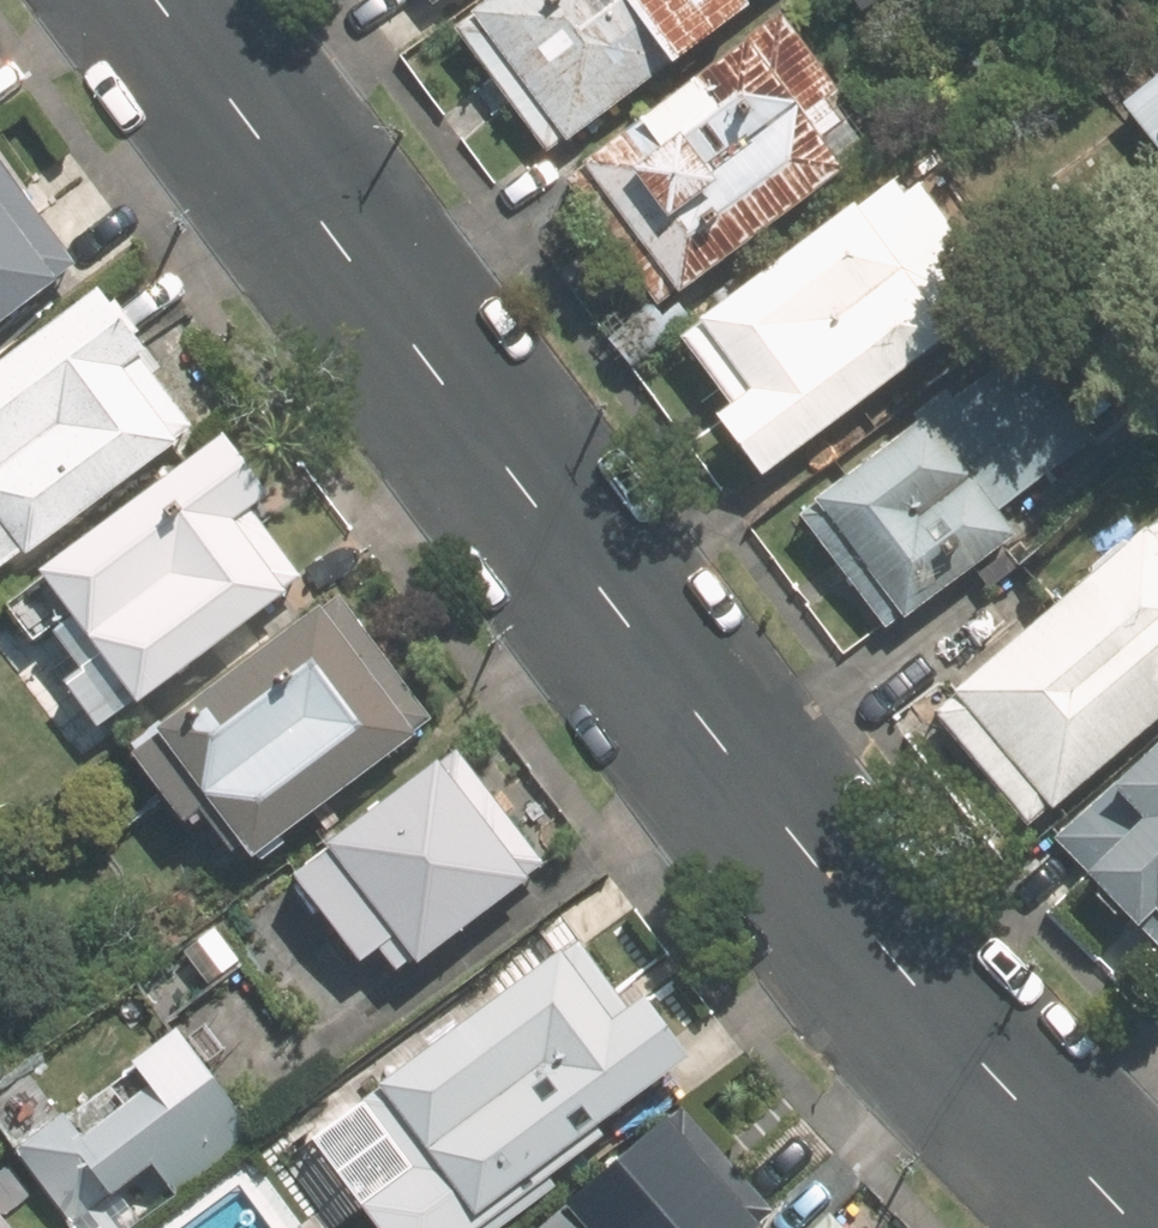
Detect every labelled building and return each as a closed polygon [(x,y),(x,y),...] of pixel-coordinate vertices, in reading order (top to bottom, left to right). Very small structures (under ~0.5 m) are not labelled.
[(471,11),(564,143),(767,0),(486,0),(471,11)] [(853,85),(797,11),(601,158),(691,279),(861,151),(841,124),(854,114),(840,95),(853,85)] [(1157,127),(1157,78),(1135,97),(1157,127)] [(0,135),(0,320),(88,257),(0,135)] [(921,183),(911,169),(700,322),(749,390),(726,407),(770,467),(1017,287),(934,174),(921,183)] [(191,430),(215,412),(162,341),(121,285),(115,277),(0,362),(0,570),(191,430)] [(1103,430),(1024,333),(802,515),(893,627),(917,608),(921,613),(1029,525),(1012,504),(1103,430)] [(235,431),(60,560),(91,601),(65,621),(95,660),(77,674),(111,720),(310,573),(259,506),(279,491),(290,483),(245,424),(235,431)] [(945,705),(1041,816),(1062,797),(1068,804),(1157,727),(1157,522),(945,705)] [(348,588),(148,740),(204,812),(232,791),(274,846),(446,716),(348,588)] [(434,943),(443,954),(560,855),(462,739),(303,872),(373,955),(392,939),(412,962),(434,943)] [(1066,839),(1100,875),(1093,882),(1130,920),(1141,910),(1157,928),(1157,753),(1066,839)] [(588,939),(378,1090),(427,1157),(374,1195),(398,1227),(468,1227),(705,1056),(656,988),(635,1004),(588,939)] [(281,1122),(202,1021),(185,1034),(33,1152),(83,1217),(156,1160),(185,1197),(264,1135),(281,1122)] [(696,1101),(545,1227),(783,1227),(794,1218),(696,1101)] [(0,1188),(0,1227),(31,1227),(0,1188)] [(322,1217),(307,1227),(330,1227),(322,1217)]
